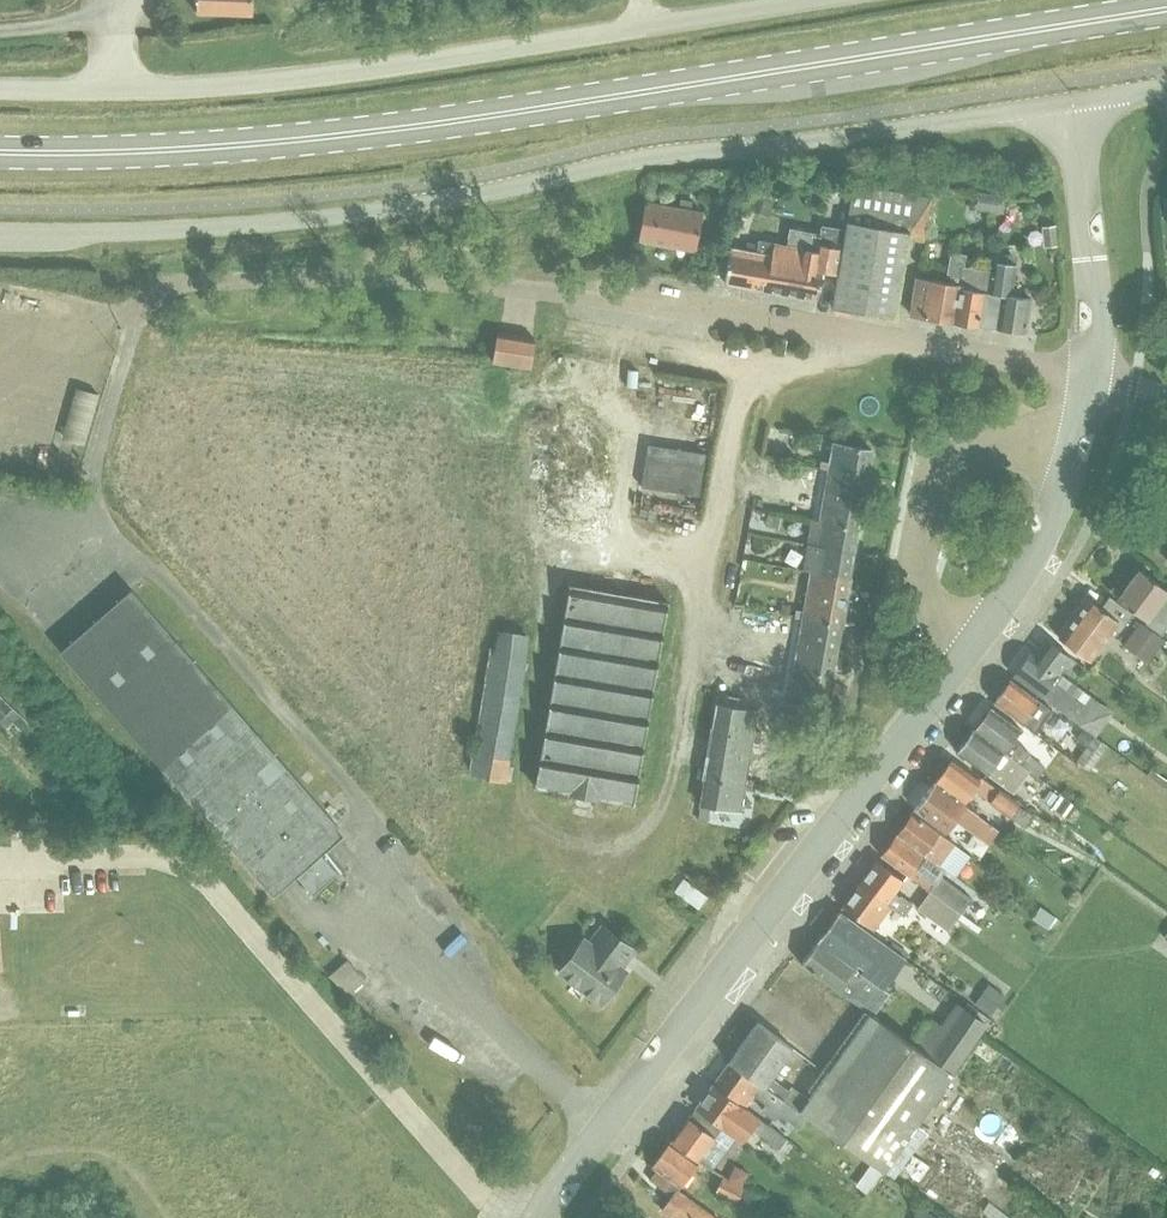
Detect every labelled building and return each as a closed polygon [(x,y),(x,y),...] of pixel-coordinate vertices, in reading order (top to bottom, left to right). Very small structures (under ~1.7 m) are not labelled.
[(194,0),(195,0),(195,13),(252,14),(252,0),(194,0)] [(831,306),(836,307),(894,317),(895,311),(908,232),(915,195),(852,184),(846,222),(831,306)] [(695,250),(702,212),(690,210),(691,201),(679,199),(678,208),(654,203),(658,186),(648,185),(638,240),(695,250)] [(835,273),(842,229),(821,226),(820,234),(789,228),(786,245),(758,240),(755,251),(730,247),(724,282),(817,298),(822,271),(835,273)] [(1048,244),(1063,244),(1063,226),(1048,226),(1048,244)] [(953,321),(962,267),(964,255),(950,252),(946,275),(950,276),(949,282),(915,276),(909,314),(953,321)] [(991,271),(988,291),(1000,293),(995,328),(1025,333),(1030,298),(1011,295),(1015,264),(1016,257),(993,254),(992,261),(991,271)] [(991,271),(962,267),(953,321),(979,325),(984,291),(988,291),(991,271)] [(984,291),(979,325),(995,328),(1000,293),(988,291),(984,291)] [(497,332),(492,361),(507,363),(530,367),(534,338),(497,332)] [(562,367),(557,407),(602,415),(608,373),(562,367)] [(56,384),(43,435),(69,441),(82,390),(56,384)] [(866,475),(870,449),(831,442),(828,462),(821,461),(820,467),(866,475)] [(820,467),(816,492),(861,500),(866,475),(820,467)] [(816,492),(811,519),(857,527),(858,527),(863,500),(861,500),(816,492)] [(767,511),(764,525),(777,527),(780,513),(767,511)] [(852,551),(857,527),(811,519),(810,524),(817,526),(814,545),(852,551)] [(852,551),(814,545),(807,543),(803,569),(809,570),(848,577),(852,551)] [(1116,598),(1146,620),(1145,622),(1160,633),(1166,624),(1166,590),(1138,569),(1116,598)] [(794,616),(840,624),(841,624),(849,577),(848,577),(809,570),(802,611),(796,609),(794,616)] [(668,601),(587,587),(568,584),(534,785),(568,791),(568,794),(598,799),(598,796),(633,802),(668,601)] [(315,847),(339,827),(130,588),(59,651),(268,889),(290,869),(312,893),(337,873),(315,847)] [(1099,606),(1088,597),(1058,637),(1088,660),(1118,621),(1122,624),(1131,612),(1108,595),(1099,606)] [(794,616),(790,641),(835,649),(840,624),(794,616)] [(1139,622),(1121,644),(1145,662),(1163,639),(1139,622)] [(502,779),(526,635),(496,630),(472,774),(502,779)] [(1052,680),(1070,656),(1046,638),(1033,655),(1029,652),(1012,674),(1077,722),(1089,707),(1052,680)] [(790,641),(786,666),(831,674),(835,649),(790,641)] [(786,666),(781,693),(828,701),(833,674),(831,674),(786,666)] [(1052,709),(1039,700),(1010,678),(993,701),(1035,732),(1052,709)] [(13,705),(0,692),(0,718),(13,705)] [(716,703),(712,728),(759,736),(760,731),(754,730),(757,711),(716,703)] [(973,728),(1029,770),(1036,775),(1043,766),(1027,754),(1029,752),(1012,739),(1020,728),(989,706),(973,728)] [(759,736),(712,728),(711,728),(706,753),(749,760),(752,741),(758,742),(759,736)] [(1029,770),(973,728),(956,751),(986,773),(1004,785),(1013,792),(1029,770)] [(1084,728),(1077,738),(1086,745),(1094,736),(1084,728)] [(1107,745),(1094,736),(1086,745),(1076,759),(1090,769),(1104,750),(1107,745)] [(749,760),(706,753),(702,777),(704,777),(751,784),(752,779),(746,778),(749,760)] [(933,782),(962,803),(973,788),(1009,815),(1018,803),(981,776),(978,780),(950,759),(933,782)] [(751,784),(704,777),(699,803),(740,811),(744,789),(750,790),(751,784)] [(965,805),(962,803),(933,782),(914,808),(945,831),(955,818),(988,841),(997,828),(965,805)] [(1050,788),(1043,798),(1050,803),(1057,793),(1050,788)] [(1062,794),(1053,806),(1064,814),(1073,802),(1062,794)] [(911,811),(895,833),(923,853),(938,864),(954,843),(911,811)] [(999,831),(992,840),(1002,847),(1009,838),(999,831)] [(971,898),(939,875),(944,868),(938,864),(923,853),(895,833),(880,854),(929,890),(960,913),(971,898)] [(753,855),(763,842),(756,837),(746,850),(753,855)] [(859,882),(842,906),(872,929),(889,906),(903,916),(912,903),(900,894),(899,896),(893,892),(903,879),(876,859),(859,882)] [(698,908),(707,896),(683,878),(674,890),(698,908)] [(960,913),(929,890),(916,908),(947,930),(960,913)] [(1041,908),(1033,919),(1045,927),(1053,916),(1041,908)] [(839,910),(800,962),(858,1005),(866,1010),(882,988),(902,961),(905,957),(839,910)] [(621,967),(634,949),(601,925),(588,942),(583,938),(559,971),(601,1003),(625,970),(621,967)] [(347,994),(364,979),(346,959),(329,974),(347,994)] [(979,994),(972,1003),(988,1015),(1002,995),(994,989),(987,999),(979,994)] [(950,1070),(983,1022),(962,1007),(947,1030),(932,1019),(913,1044),(950,1070)] [(808,1098),(799,1110),(882,1170),(909,1133),(916,1124),(952,1073),(950,1071),(950,1070),(913,1044),(913,1045),(877,1018),(869,1013),(808,1098)] [(757,1021),(729,1060),(798,1111),(799,1110),(808,1098),(792,1086),(789,1090),(771,1077),(792,1047),(757,1021)] [(729,1060),(712,1083),(743,1106),(753,1092),(767,1102),(763,1109),(774,1117),(779,1110),(797,1122),(803,1114),(798,1111),(729,1060)] [(719,1124),(741,1140),(751,1126),(779,1146),(786,1137),(743,1106),(712,1083),(696,1106),(719,1124)] [(696,1106),(671,1140),(697,1159),(697,1158),(712,1168),(727,1146),(734,1136),(719,1124),(696,1106)] [(920,1141),(927,1132),(916,1124),(909,1133),(920,1141)] [(671,1140),(652,1166),(679,1186),(698,1160),(697,1159),(671,1140)] [(881,1172),(870,1164),(862,1174),(873,1182),(881,1172)] [(1152,1165),(1147,1171),(1154,1176),(1159,1171),(1152,1165)] [(679,1186),(652,1166),(655,1169),(648,1178),(672,1195),(673,1195),(677,1189),(679,1186)] [(727,1178),(741,1186),(748,1173),(733,1166),(727,1178)] [(736,1201),(743,1187),(741,1186),(727,1178),(722,1176),(715,1190),(736,1201)] [(662,1209),(674,1217),(716,1217),(677,1189),(673,1195),(672,1195),(662,1209)] [(922,1208),(915,1217),(937,1217),(922,1208)]
